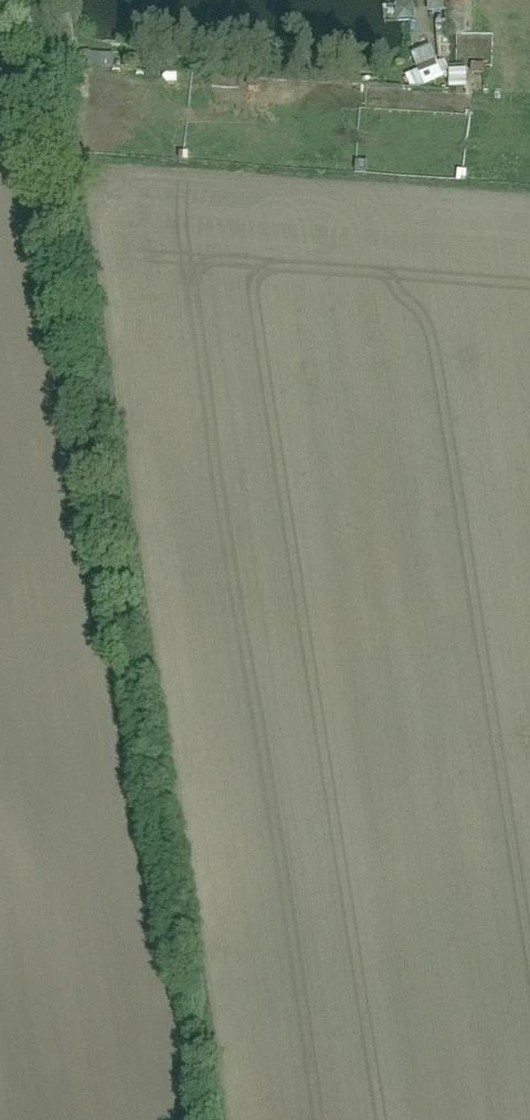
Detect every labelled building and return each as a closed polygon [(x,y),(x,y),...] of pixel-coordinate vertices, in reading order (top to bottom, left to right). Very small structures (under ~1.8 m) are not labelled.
[(415,56),(426,78),(444,70),(433,47),(415,56)]
